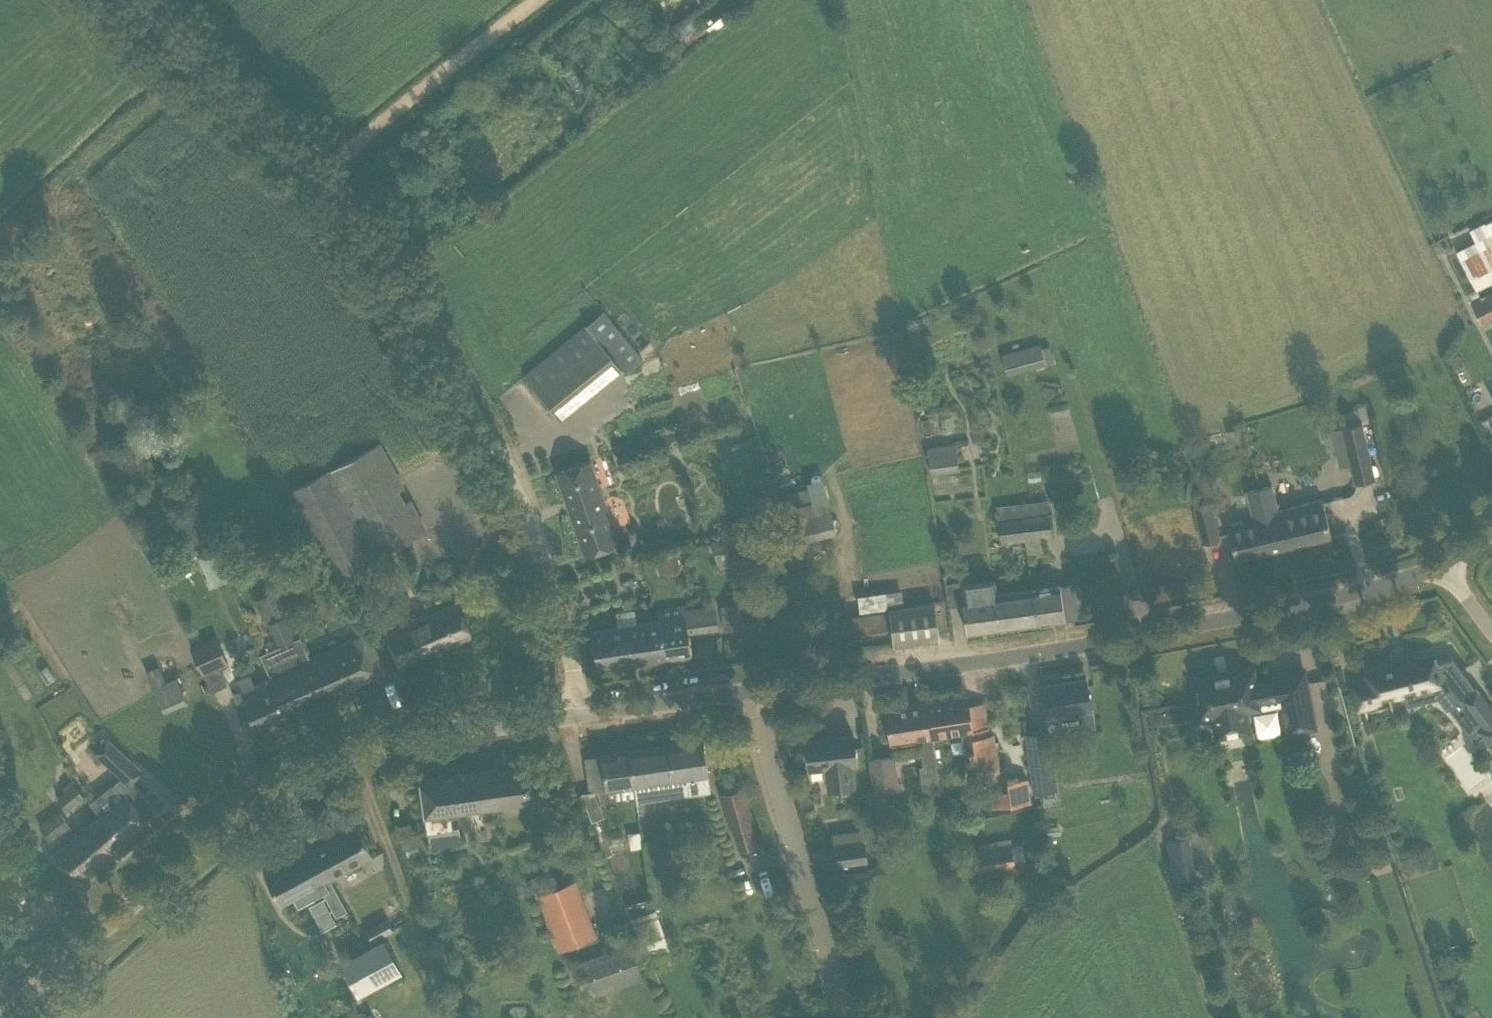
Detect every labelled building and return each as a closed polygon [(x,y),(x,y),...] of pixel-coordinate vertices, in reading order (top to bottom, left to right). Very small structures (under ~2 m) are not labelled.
[(1485,223),(1484,222),(1470,230),(1476,241),(1457,251),(1476,289),(1468,293),(1471,299),(1479,295),(1476,289),(1491,281),(1491,220),(1485,223)] [(1471,303),(1482,324),(1491,319),(1491,292),(1471,303)] [(625,373),(641,360),(642,359),(603,311),(525,375),(559,418),(621,367),(625,373)] [(1007,375),(1054,361),(1049,346),(1041,348),(1040,343),(1001,354),(1007,375)] [(1457,355),(1449,359),(1454,369),(1463,365),(1457,355)] [(1375,479),(1361,422),(1342,427),(1355,483),(1375,479)] [(372,557),(408,538),(425,529),(409,499),(404,502),(397,489),(403,487),(379,443),(326,471),(326,472),(293,490),(338,574),(372,556),(372,557)] [(927,447),(931,474),(960,470),(956,443),(927,447)] [(570,513),(604,501),(590,460),(556,471),(570,513)] [(1271,484),(1259,487),(1268,528),(1262,530),(1267,551),(1331,536),(1322,499),(1277,509),(1271,484)] [(1235,558),(1267,551),(1262,530),(1268,528),(1259,487),(1246,490),(1254,523),(1244,526),(1244,522),(1240,520),(1231,522),(1229,525),(1230,529),(1228,529),(1235,558)] [(762,530),(768,550),(837,533),(829,499),(790,509),(793,522),(762,530)] [(1048,499),(1017,503),(1020,516),(1022,515),(1025,537),(1052,534),(1049,512),(1048,499)] [(604,501),(570,513),(584,554),(619,542),(604,501)] [(1220,539),(1211,502),(1193,506),(1202,543),(1220,539)] [(1000,541),(1025,537),(1022,515),(1020,516),(1017,503),(996,506),(1000,541)] [(654,555),(656,570),(677,568),(675,552),(654,555)] [(170,570),(159,576),(164,583),(174,577),(170,570)] [(962,598),(964,612),(967,632),(1036,623),(1032,589),(996,594),(994,580),(963,584),(965,598),(962,598)] [(1081,582),(1032,589),(1036,623),(1085,616),(1081,582)] [(284,610),(288,608),(279,588),(257,599),(279,647),(280,648),(297,640),(297,639),(284,610)] [(887,610),(891,609),(905,608),(902,590),(858,595),(860,611),(887,610)] [(457,601),(405,624),(398,606),(378,615),(400,665),(471,634),(457,601)] [(742,603),(742,602),(721,605),(725,630),(742,627),(739,603),(742,603)] [(905,608),(891,609),(895,642),(935,636),(930,604),(905,608)] [(688,631),(703,629),(699,607),(684,609),(684,605),(659,609),(659,618),(649,620),(652,644),(662,643),(665,660),(691,656),(688,631)] [(890,630),(887,610),(860,611),(840,613),(843,636),(890,630)] [(598,669),(665,660),(662,643),(652,644),(649,620),(609,627),(590,631),(598,668),(597,668),(598,669)] [(228,662),(216,634),(191,646),(203,673),(228,662)] [(387,670),(366,634),(310,658),(327,696),(387,670)] [(327,696),(310,658),(301,637),(297,639),(297,640),(280,648),(279,647),(261,655),(266,668),(270,676),(286,714),(327,696)] [(1455,660),(1435,665),(1433,657),(1411,662),(1412,666),(1401,669),(1394,670),(1394,666),(1365,673),(1366,681),(1350,684),(1355,706),(1448,684),(1462,702),(1455,708),(1483,742),(1490,736),(1491,739),(1491,700),(1483,689),(1479,691),(1455,660)] [(1238,708),(1281,699),(1287,731),(1315,726),(1304,669),(1276,675),(1277,678),(1255,682),(1252,667),(1195,679),(1199,699),(1192,701),(1196,721),(1226,714),(1227,722),(1241,720),(1238,708)] [(256,727),(286,714),(270,676),(254,683),(250,674),(236,680),(240,690),(235,693),(238,701),(244,699),(256,727)] [(176,677),(151,684),(158,710),(184,703),(176,677)] [(1085,677),(1041,685),(1046,717),(1060,714),(1060,719),(1091,714),(1085,677)] [(995,771),(999,770),(993,733),(989,734),(988,727),(972,729),(967,696),(926,703),(931,737),(933,737),(962,732),(965,752),(969,751),(971,760),(966,761),(968,775),(978,773),(980,782),(997,780),(995,771)] [(931,737),(926,703),(885,709),(891,744),(922,739),(926,763),(921,764),(924,788),(941,785),(938,765),(933,737),(931,737)] [(1048,730),(1026,733),(1033,794),(1055,791),(1048,730)] [(826,765),(829,787),(853,784),(850,762),(856,762),(853,734),(805,739),(808,767),(826,765)] [(708,774),(703,738),(629,749),(635,792),(688,784),(689,794),(710,790),(708,774)] [(117,773),(129,761),(108,739),(95,751),(117,773)] [(635,792),(629,749),(601,753),(601,754),(585,757),(590,791),(601,789),(603,801),(616,799),(617,800),(636,798),(635,792)] [(900,789),(898,775),(894,755),(869,759),(875,793),(900,789)] [(544,800),(539,762),(493,768),(499,806),(544,800)] [(499,806),(493,768),(458,773),(420,779),(431,848),(461,844),(459,826),(452,827),(450,813),(499,806)] [(1008,788),(990,790),(993,805),(1030,800),(1026,776),(1006,779),(1008,788)] [(67,809),(85,795),(75,782),(57,797),(67,809)] [(738,849),(757,843),(751,821),(754,820),(743,785),(718,793),(729,828),(731,827),(738,849)] [(146,820),(156,811),(135,787),(126,795),(122,790),(96,812),(99,816),(100,815),(123,843),(148,822),(146,820)] [(39,825),(48,839),(68,825),(59,812),(39,825)] [(100,815),(99,816),(77,834),(100,862),(123,843),(100,815)] [(399,824),(408,856),(420,853),(411,821),(399,824)] [(357,825),(314,848),(330,878),(373,855),(366,842),(357,825)] [(76,883),(100,862),(77,834),(52,854),(76,883)] [(1166,840),(1174,881),(1197,877),(1188,836),(1166,840)] [(1011,838),(979,844),(980,849),(976,850),(980,873),(1016,865),(1015,861),(1026,859),(1023,844),(1013,846),(1011,838)] [(865,841),(834,846),(837,866),(868,861),(865,841)] [(314,848),(265,874),(274,891),(281,905),(294,898),(298,906),(323,892),(336,915),(347,909),(330,878),(314,848)] [(574,882),(537,897),(558,950),(595,936),(574,882)] [(645,955),(667,950),(657,908),(635,913),(645,955)] [(387,917),(365,929),(372,942),(394,930),(393,928),(387,917)] [(385,939),(379,942),(358,953),(341,961),(359,995),(403,971),(385,939)] [(587,999),(643,978),(630,943),(574,963),(587,999)]
